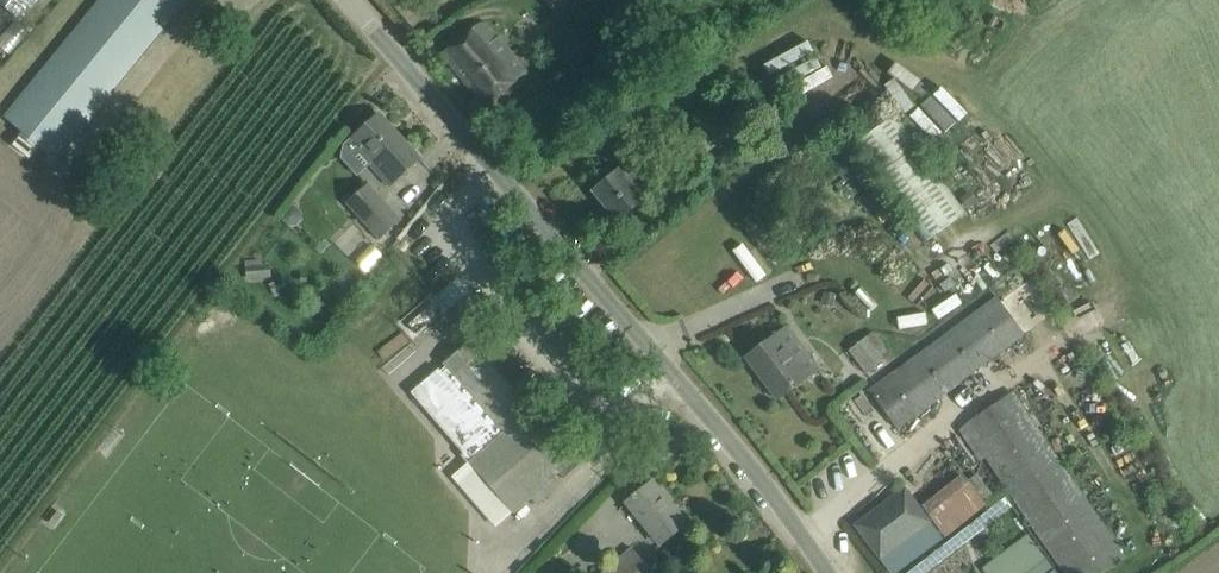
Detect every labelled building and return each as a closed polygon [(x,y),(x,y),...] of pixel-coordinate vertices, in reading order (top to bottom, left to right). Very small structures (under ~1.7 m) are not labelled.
[(21,20),(37,0),(0,0),(0,3),(21,20)] [(5,116),(56,159),(178,10),(186,0),(100,0),(5,116)] [(574,0),(547,0),(555,13),(574,0)] [(480,22),(459,39),(441,54),(483,106),(527,71),(487,20),(480,22)] [(941,84),(921,103),(946,130),(967,111),(941,84)] [(738,101),(675,144),(687,164),(752,122),(738,101)] [(379,113),(361,129),(349,140),(390,185),(420,158),(379,113)] [(857,137),(926,239),(963,215),(893,113),(857,137)] [(620,170),(612,176),(594,191),(618,221),(644,200),(637,191),(648,182),(634,165),(623,174),(620,170)] [(378,241),(397,224),(364,188),(344,206),(378,241)] [(271,278),(270,264),(262,265),(262,259),(247,260),(248,279),(271,278)] [(763,274),(766,287),(805,277),(802,265),(763,274)] [(875,313),(884,302),(858,279),(849,289),(875,313)] [(999,301),(893,381),(874,395),(898,428),(1024,333),(999,301)] [(891,355),(872,331),(849,350),(866,372),(891,355)] [(775,335),(746,356),(778,399),(815,371),(796,345),(787,351),(775,335)] [(439,368),(411,392),(464,453),(467,451),(473,458),(470,461),(513,511),(531,496),(537,504),(549,494),(542,486),(558,472),(563,478),(581,463),(576,457),(575,458),(473,339),(445,363),(447,365),(441,370),(439,368)] [(1124,558),(1012,392),(965,425),(1065,572),(1102,572),(1124,558)] [(635,492),(631,496),(632,497),(627,502),(661,543),(686,523),(671,505),(669,507),(650,483),(636,494),(635,492)] [(874,511),(855,525),(891,572),(899,572),(941,542),(903,490),(874,511)] [(1047,560),(1027,534),(983,568),(986,572),(1057,572),(1047,560)] [(600,572),(654,572),(632,547),(600,572)]
